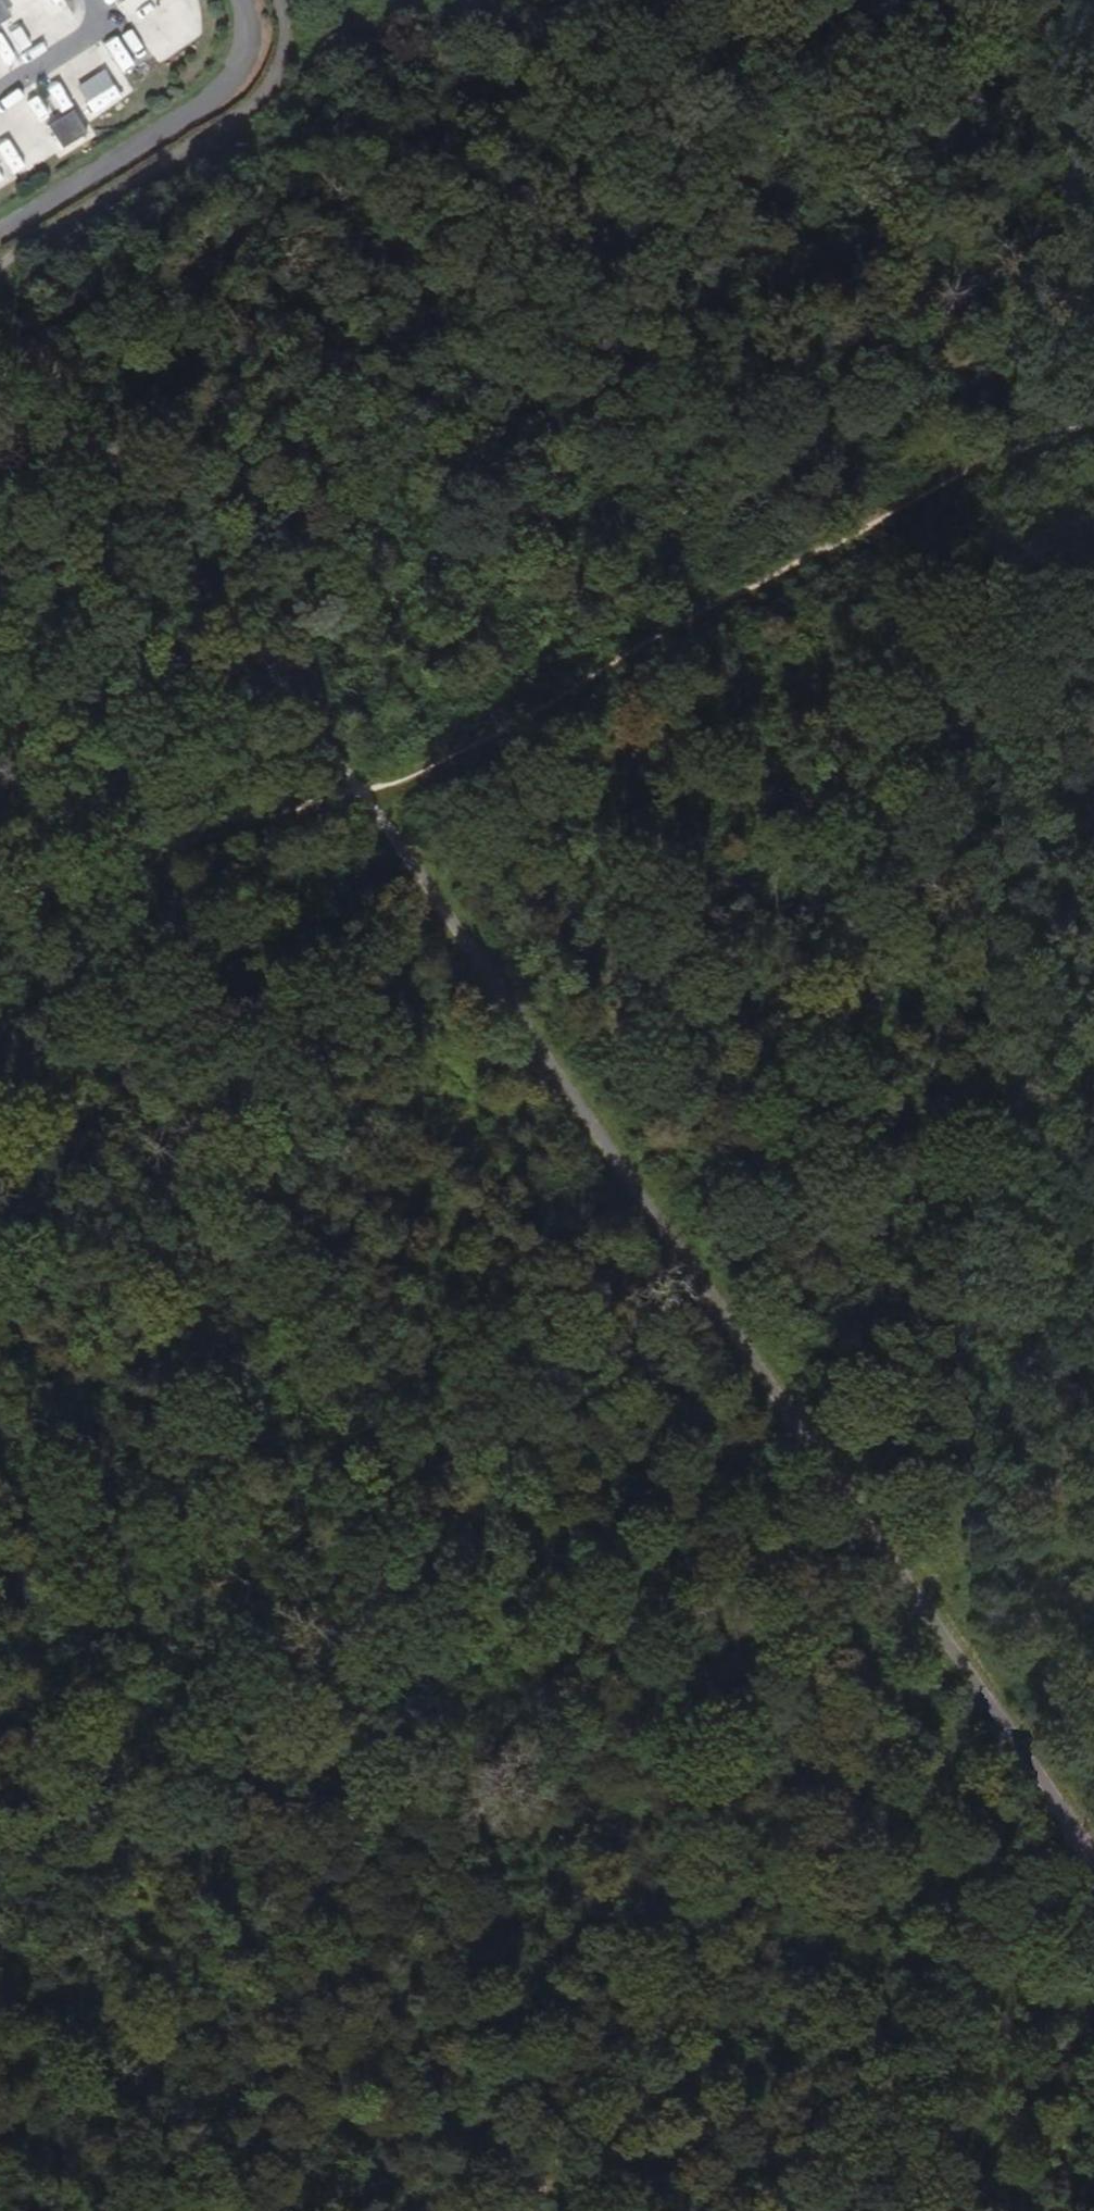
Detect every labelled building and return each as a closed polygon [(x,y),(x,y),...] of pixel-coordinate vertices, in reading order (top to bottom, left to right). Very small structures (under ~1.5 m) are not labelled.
[(0,1),(0,25),(11,18),(0,1)] [(86,134),(72,112),(47,127),(61,150),(86,134)]
